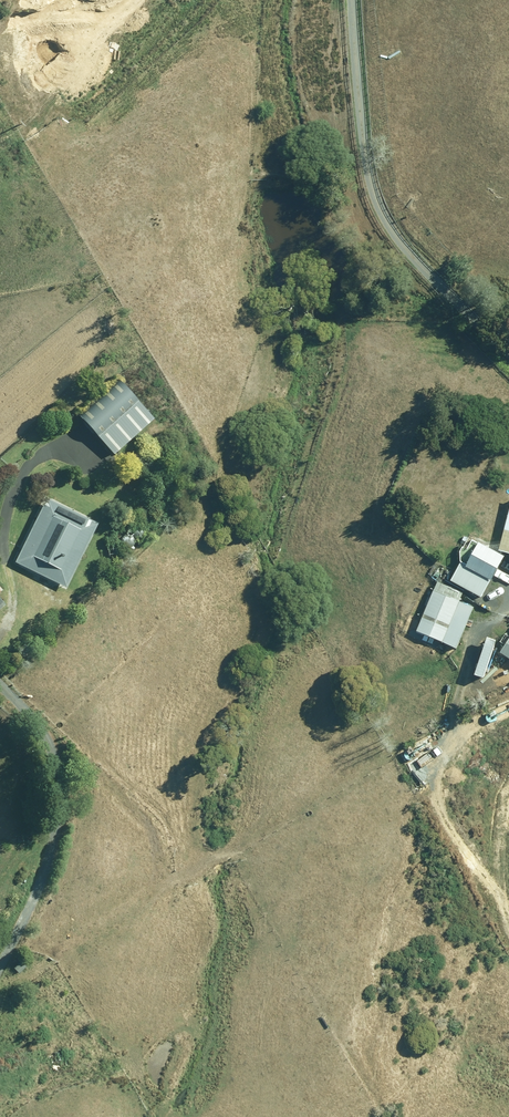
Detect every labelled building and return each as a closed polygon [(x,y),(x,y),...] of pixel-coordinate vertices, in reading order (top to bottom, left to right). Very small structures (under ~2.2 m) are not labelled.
[(120,380),(80,416),(113,454),(153,418),(120,380)] [(47,499),(15,561),(66,587),(98,525),(47,499)] [(500,549),(508,552),(508,519),(500,549)] [(468,565),(462,562),(452,580),(483,597),(506,557),(481,542),(468,565)] [(459,601),(463,593),(438,583),(418,631),(458,647),(475,607),(459,601)]
